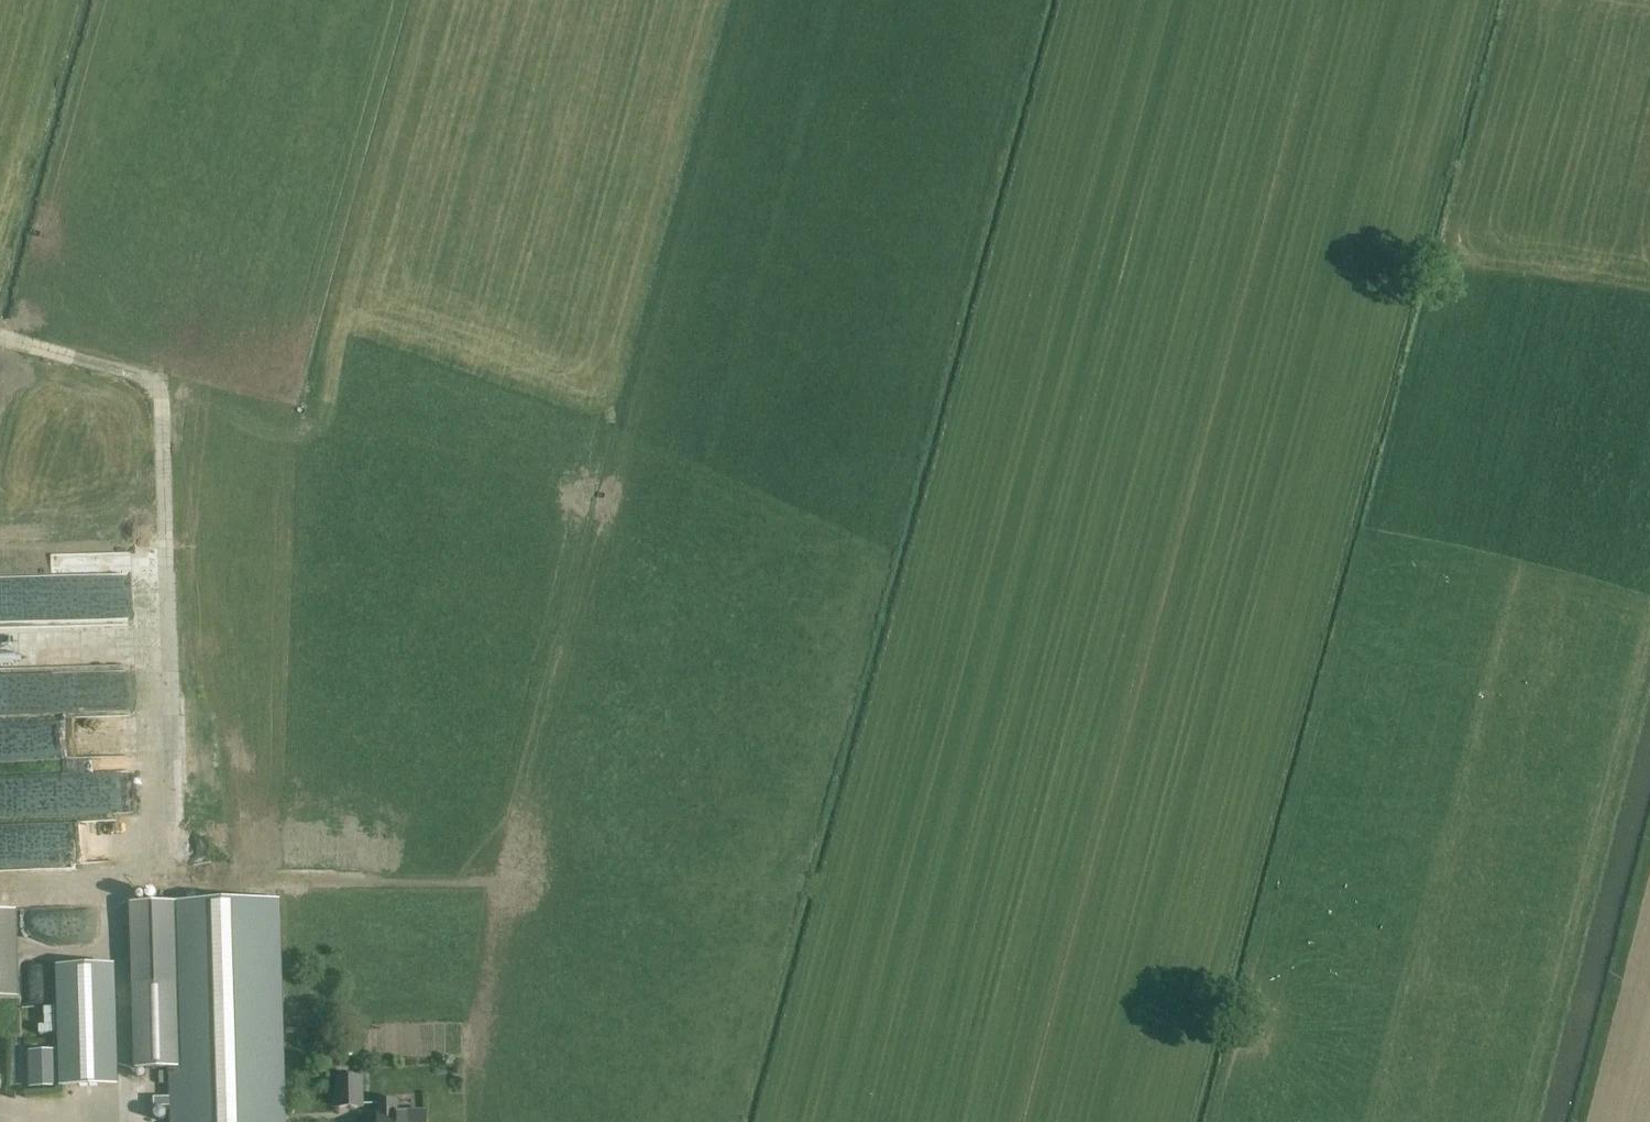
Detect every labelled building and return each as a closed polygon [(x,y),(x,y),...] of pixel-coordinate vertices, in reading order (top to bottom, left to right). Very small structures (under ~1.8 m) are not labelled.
[(0,628),(0,656),(13,654),(14,658),(34,655),(41,695),(57,692),(61,716),(69,714),(77,761),(141,749),(133,710),(107,715),(99,672),(139,664),(127,595),(44,611),(45,619),(0,628)] [(131,904),(133,985),(135,1069),(168,1068),(168,1084),(169,1084),(170,1097),(170,1106),(171,1121),(287,1121),(286,1081),(284,1027),(280,898),(163,903),(131,904)] [(20,1001),(18,911),(0,912),(0,1001),(20,1001)] [(117,1084),(116,964),(56,964),(58,1049),(28,1050),(29,1087),(59,1086),(117,1084)] [(338,1109),(364,1107),(362,1075),(336,1076),(338,1109)] [(425,1112),(396,1114),(395,1102),(378,1103),(379,1115),(378,1115),(378,1121),(426,1121),(425,1112)]
